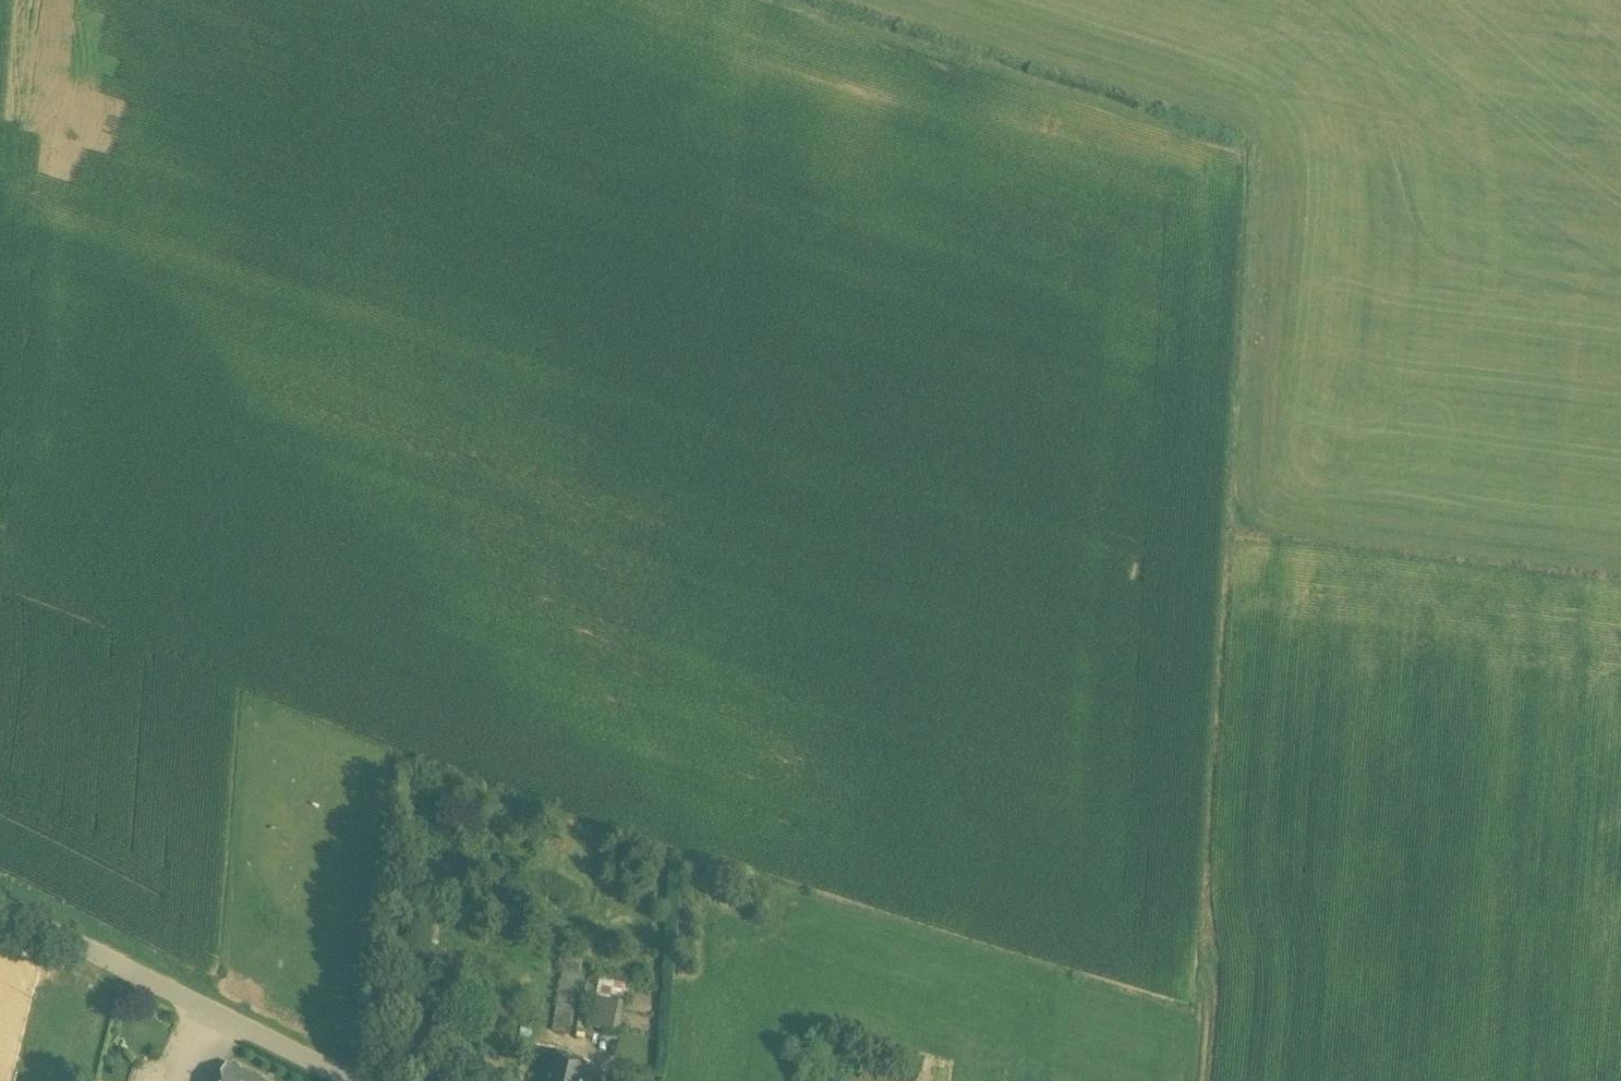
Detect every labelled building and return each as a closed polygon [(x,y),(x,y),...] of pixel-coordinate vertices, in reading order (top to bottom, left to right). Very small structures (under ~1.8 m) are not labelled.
[(569,1033),(582,960),(566,957),(553,1031),(569,1033)] [(622,1002),(626,984),(599,979),(596,997),(594,996),(589,1027),(613,1032),(614,1029),(619,1030),(624,1002),(622,1002)] [(511,1010),(491,1004),(488,1013),(507,1019),(511,1010)] [(594,1067),(551,1057),(545,1080),(591,1080),(594,1067)] [(22,1060),(9,1059),(7,1080),(19,1080),(22,1060)] [(228,1065),(220,1080),(259,1080),(228,1065)]
